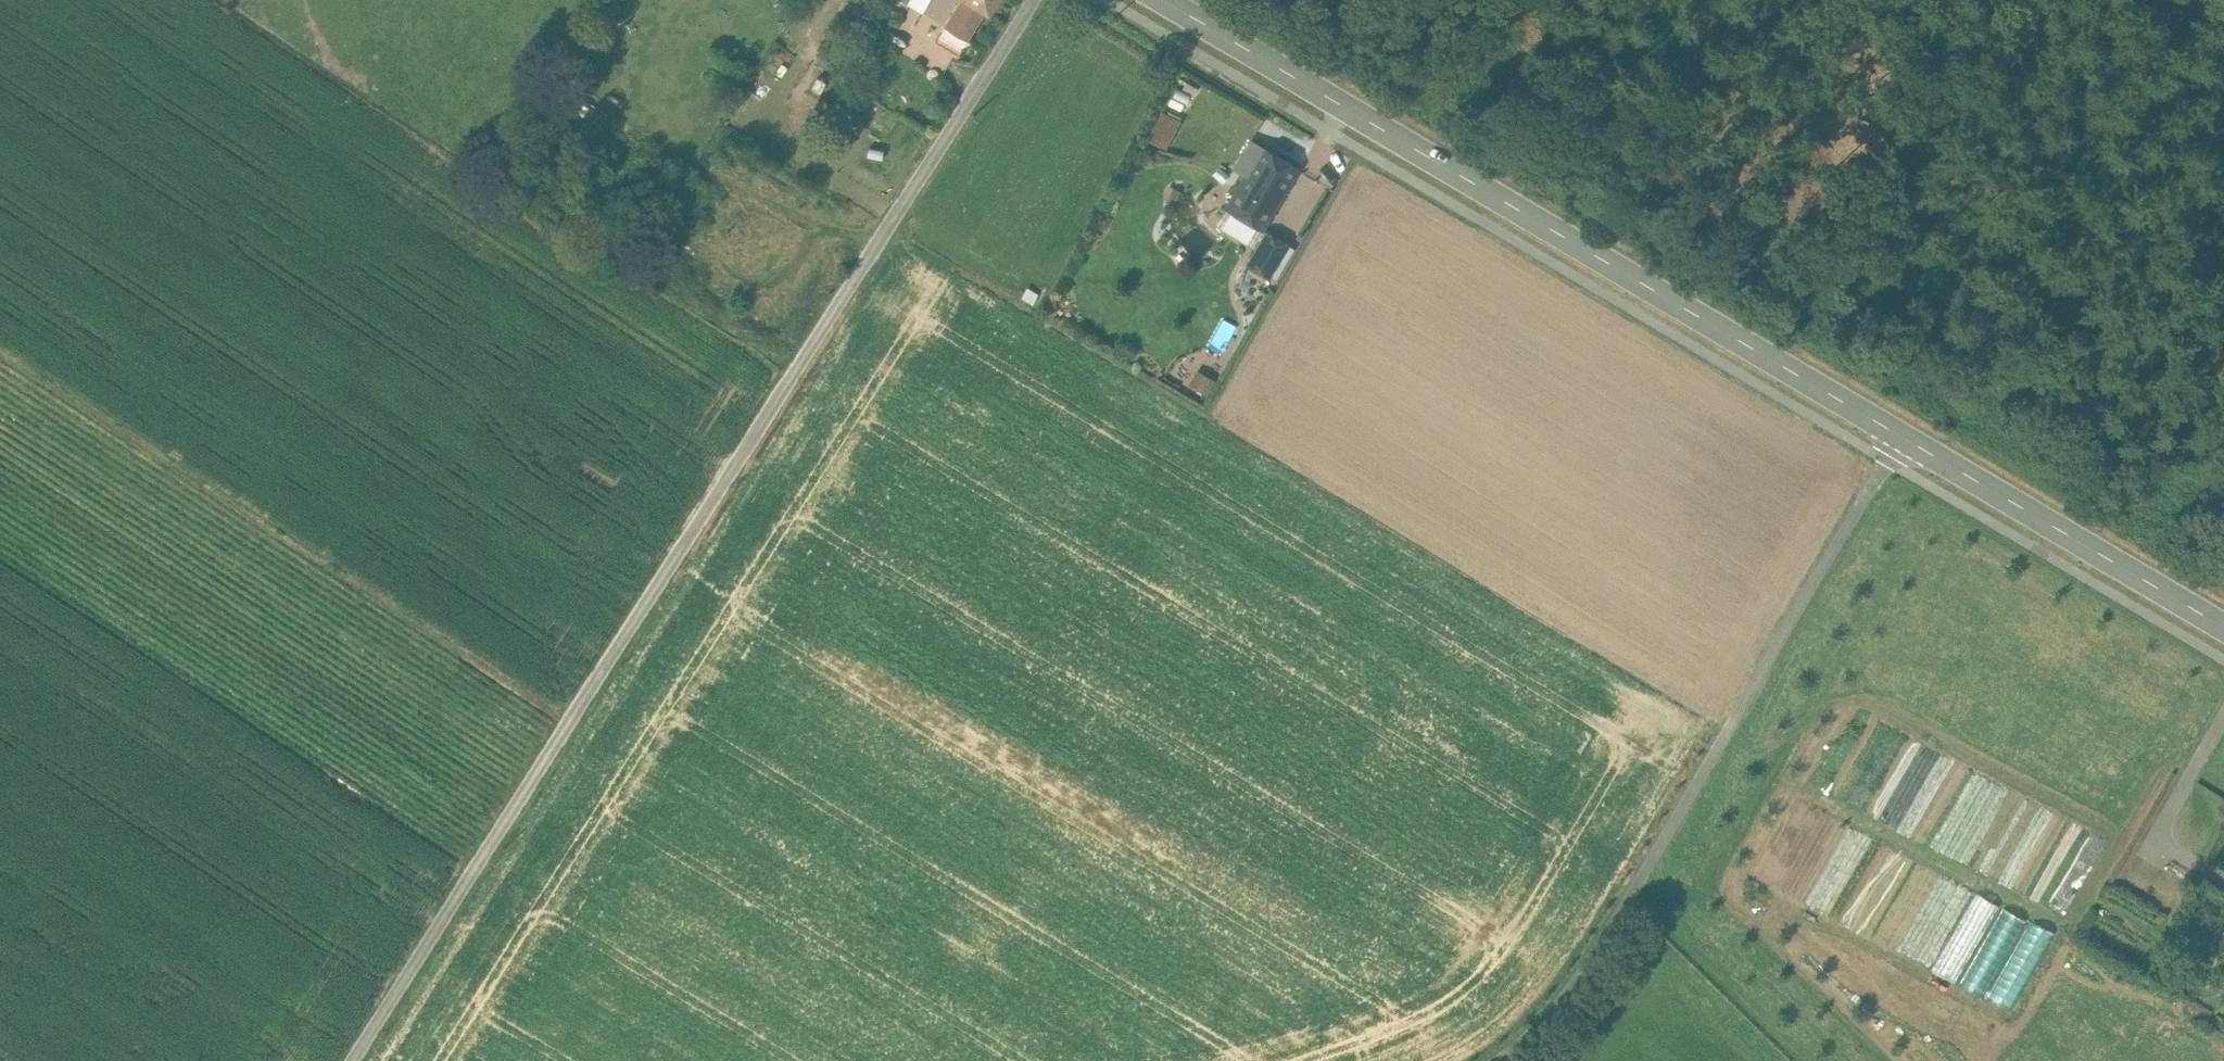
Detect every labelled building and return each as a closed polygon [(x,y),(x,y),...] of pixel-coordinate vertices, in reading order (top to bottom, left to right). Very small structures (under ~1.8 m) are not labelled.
[(967,0),(960,0),(945,26),(967,39),(984,11),(967,0)] [(984,11),(988,13),(996,0),(967,0),(984,11)] [(1162,108),(1148,138),(1167,147),(1182,118),(1162,108)] [(1298,169),(1251,141),(1235,167),(1245,174),(1226,206),(1262,228),(1298,169)] [(1289,245),(1267,231),(1247,264),(1269,278),(1289,245)] [(1189,386),(1210,393),(1216,376),(1195,369),(1189,386)] [(2212,964),(2223,971),(2223,943),(2212,964)]
